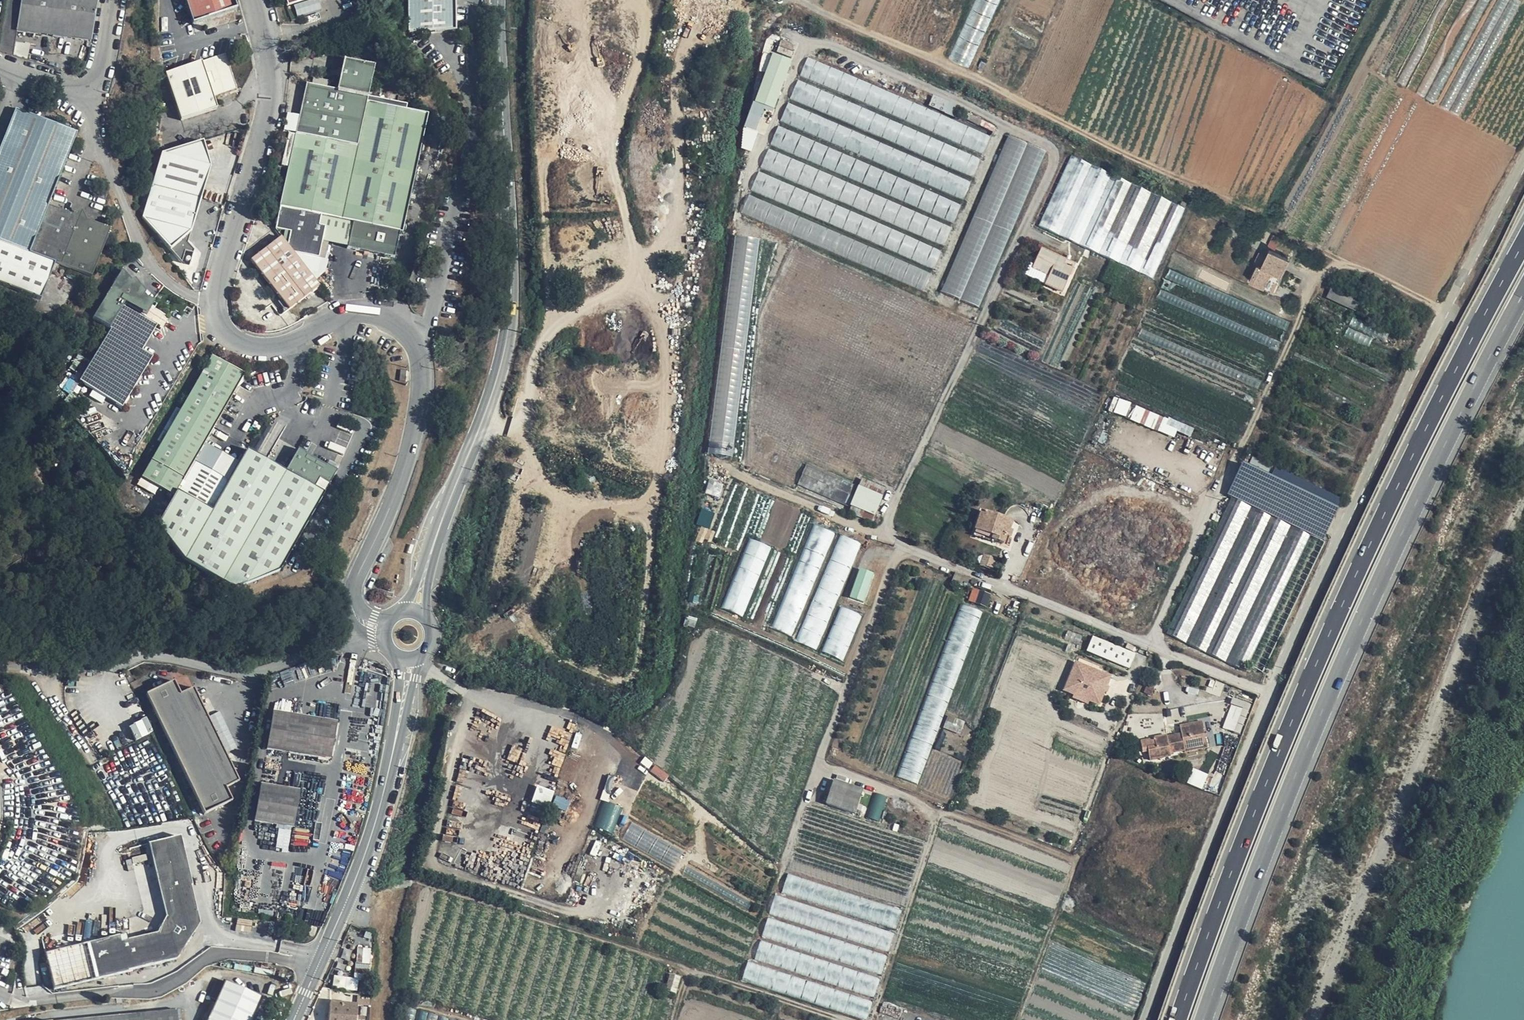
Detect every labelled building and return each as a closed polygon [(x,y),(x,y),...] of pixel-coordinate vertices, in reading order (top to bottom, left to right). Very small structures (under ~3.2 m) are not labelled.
[(1,47),(2,49),(4,52),(15,55),(19,30),(93,42),(99,0),(8,0),(1,47)] [(236,0),(188,0),(195,23),(239,9),(236,0)] [(456,0),(410,0),(411,32),(457,31),(456,0)] [(951,56),(971,65),(1001,0),(976,0),(951,56)] [(239,89),(227,54),(168,73),(183,120),(219,109),(215,97),(239,89)] [(788,62),(771,55),(753,104),(770,110),(788,62)] [(322,217),(341,220),(367,101),(399,108),(400,104),(370,97),(376,67),(346,60),(339,90),(308,83),(276,229),(291,232),(289,245),(295,254),(319,258),(323,242),(326,228),(320,227),(322,217)] [(331,86),(332,81),(315,78),(314,84),(331,86)] [(982,154),(798,83),(791,101),(975,172),(982,154)] [(963,109),(932,95),(928,104),(959,118),(963,109)] [(367,101),(341,220),(354,223),(349,247),(349,249),(395,258),(401,233),(403,233),(430,115),(407,110),(408,105),(400,104),(399,108),(367,101)] [(920,157),(789,104),(781,121),(913,174),(920,157)] [(77,133),(17,109),(0,151),(0,283),(42,300),(56,263),(29,252),(77,133)] [(901,175),(779,127),(772,145),(894,193),(901,175)] [(91,277),(111,229),(88,220),(87,216),(78,213),(74,215),(50,206),(79,134),(77,133),(29,252),(56,263),(91,277)] [(983,308),(1045,150),(1007,135),(945,293),(983,308)] [(153,185),(202,199),(212,167),(205,142),(163,154),(153,185)] [(770,149),(763,166),(799,181),(806,164),(770,149)] [(1040,230),(1157,276),(1186,203),(1069,157),(1040,230)] [(951,173),(944,190),(965,198),(972,182),(951,173)] [(789,203),(795,186),(759,174),(753,190),(789,203)] [(153,185),(145,183),(140,201),(144,216),(153,185)] [(192,231),(202,199),(153,185),(144,216),(150,224),(172,249),(192,231)] [(749,196),(743,214),(796,233),(802,215),(749,196)] [(933,213),(955,221),(962,204),(940,196),(933,213)] [(329,243),(336,245),(341,220),(322,217),(320,227),(326,228),(323,242),(329,243)] [(341,220),(336,245),(349,247),(354,223),(341,220)] [(935,221),(929,237),(945,243),(951,227),(935,221)] [(112,230),(111,229),(91,277),(93,277),(112,230)] [(733,456),(759,239),(737,237),(710,454),(733,456)] [(320,287),(281,238),(251,260),(290,310),(320,287)] [(926,244),(921,261),(936,266),(941,249),(926,244)] [(1042,247),(1040,253),(1035,264),(1050,272),(1047,281),(1061,287),(1070,266),(1063,262),(1065,257),(1042,247)] [(1290,258),(1271,250),(1263,266),(1259,264),(1251,280),(1271,290),(1275,281),(1278,282),(1290,258)] [(1290,321),(1171,269),(1168,277),(1287,329),(1290,321)] [(94,318),(103,323),(125,271),(124,270),(94,318)] [(142,314),(151,299),(145,297),(133,281),(125,271),(103,323),(112,329),(92,362),(84,377),(80,382),(123,408),(154,356),(143,350),(159,324),(147,317),(142,314)] [(133,281),(145,297),(147,292),(136,279),(133,281)] [(1285,331),(1166,279),(1163,287),(1282,339),(1285,331)] [(1359,301),(1331,288),(1327,299),(1354,312),(1359,301)] [(1281,341),(1162,290),(1159,297),(1278,349),(1281,341)] [(155,303),(151,299),(142,314),(147,317),(155,303)] [(1277,352),(1159,300),(1155,308),(1274,359),(1277,352)] [(1262,381),(1144,329),(1140,336),(1259,388),(1262,381)] [(71,369),(80,375),(90,360),(80,354),(71,369)] [(142,477),(176,496),(178,491),(246,374),(213,355),(142,477)] [(92,362),(90,360),(80,375),(84,377),(92,362)] [(1181,422),(1113,396),(1108,410),(1175,436),(1181,422)] [(178,491),(176,496),(158,527),(184,561),(234,590),(280,571),(325,493),(324,493),(328,484),(330,485),(338,471),(328,465),(327,466),(307,455),(308,454),(299,449),(286,471),(249,449),(214,511),(178,491)] [(1244,464),(1230,494),(1325,539),(1339,509),(1244,464)] [(798,485),(850,507),(858,486),(807,465),(798,485)] [(882,497),(858,486),(850,507),(874,517),(882,497)] [(1308,537),(1231,500),(1167,634),(1245,671),(1308,537)] [(1012,521),(982,512),(975,535),(1005,544),(1007,537),(1011,538),(1013,532),(1009,531),(1012,521)] [(816,524),(773,627),(794,636),(837,533),(816,524)] [(841,534),(797,640),(818,649),(862,543),(841,534)] [(986,554),(981,565),(993,569),(998,558),(986,554)] [(861,569),(851,597),(865,602),(875,574),(861,569)] [(982,590),(977,602),(987,606),(992,594),(982,590)] [(963,604),(898,776),(918,784),(983,612),(963,604)] [(1083,635),(1070,630),(1066,638),(1080,644),(1083,635)] [(1136,653),(1094,636),(1089,650),(1130,667),(1136,653)] [(1077,662),(1065,690),(1100,704),(1112,675),(1077,662)] [(136,681),(130,669),(126,672),(131,683),(136,681)] [(181,694),(175,680),(148,693),(205,814),(232,801),(227,788),(239,781),(195,688),(181,694)] [(1154,689),(1147,686),(1144,692),(1151,695),(1154,689)] [(1242,733),(1252,703),(1234,697),(1224,727),(1242,733)] [(336,722),(274,712),(267,749),(330,759),(336,722)] [(950,715),(945,727),(961,733),(965,721),(950,715)] [(148,718),(130,725),(136,740),(154,732),(148,718)] [(1197,736),(1194,724),(1181,726),(1182,734),(1183,738),(1197,736)] [(1199,747),(1197,736),(1183,738),(1182,734),(1167,737),(1167,736),(1141,741),(1143,753),(1148,752),(1150,759),(1170,755),(1170,753),(1199,747)] [(1204,788),(1209,774),(1194,768),(1188,782),(1204,788)] [(863,791),(834,781),(827,803),(855,813),(863,791)] [(299,790),(261,784),(255,821),(292,827),(299,790)] [(550,807),(555,791),(538,785),(532,802),(550,807)] [(868,816),(881,821),(889,796),(875,792),(868,816)] [(567,810),(571,801),(558,796),(554,804),(567,810)] [(604,799),(595,826),(615,833),(624,806),(604,799)] [(192,886),(181,836),(173,838),(135,848),(152,919),(44,945),(55,989),(56,989),(128,972),(128,971),(139,968),(165,962),(176,959),(199,924),(191,887),(192,886)] [(784,890),(830,905),(836,888),(789,873),(784,890)] [(815,925),(819,910),(776,897),(771,912),(815,925)] [(769,917),(764,934),(813,949),(818,932),(769,917)] [(294,940),(285,937),(284,944),(292,946),(294,940)] [(761,943),(758,957),(779,962),(782,947),(761,943)] [(371,973),(371,948),(357,948),(357,973),(371,973)] [(681,978),(671,975),(667,990),(676,993),(681,978)] [(336,977),(336,988),(358,989),(358,977),(336,977)] [(226,980),(216,1003),(213,1001),(205,1019),(252,1019),(263,997),(226,980)] [(845,1009),(847,1000),(820,992),(818,1002),(845,1009)] [(330,1004),(329,1019),(356,1019),(357,1006),(330,1004)] [(180,1009),(69,1019),(178,1019),(181,1019),(180,1009)]
